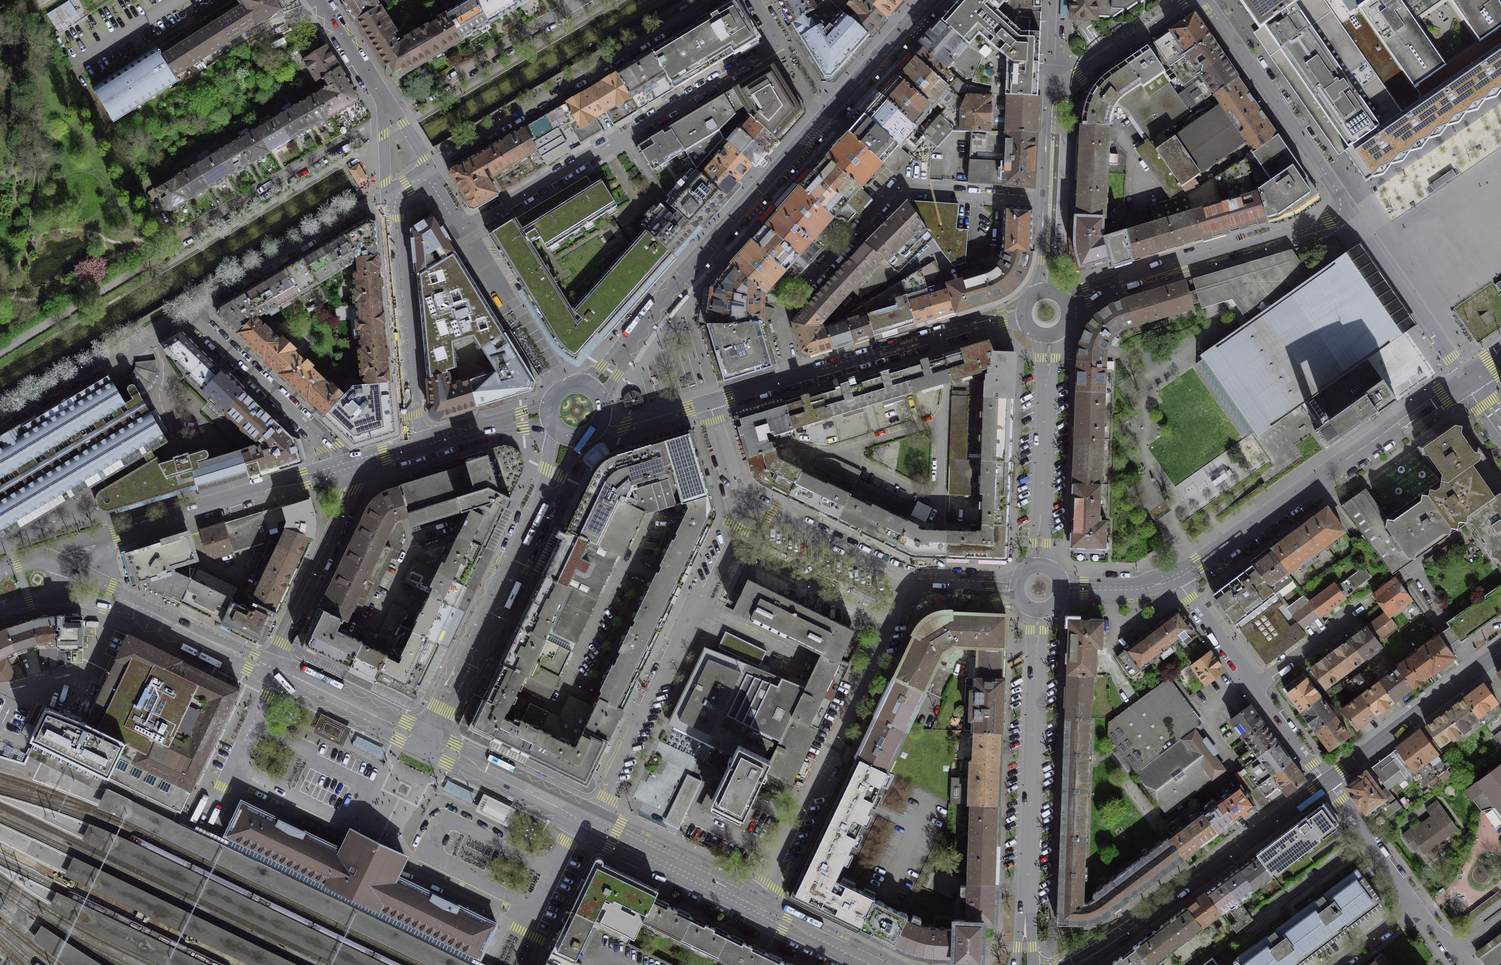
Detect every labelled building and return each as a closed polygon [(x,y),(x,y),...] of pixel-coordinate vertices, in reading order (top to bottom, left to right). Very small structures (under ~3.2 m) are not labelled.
[(155,50),(173,77),(281,8),(276,0),(234,0),(155,50)] [(356,23),(380,8),(376,0),(348,0),(343,3),(345,6),(347,8),(356,23)] [(462,40),(469,36),(481,30),(480,29),(489,24),(474,0),(471,0),(464,4),(461,0),(460,0),(453,4),(455,9),(447,14),(462,40)] [(489,24),(516,8),(511,0),(474,0),(489,24)] [(516,8),(530,0),(511,0),(516,8)] [(778,3),(786,15),(792,24),(814,10),(815,8),(812,1),(812,0),(783,0),(778,3)] [(792,24),(800,38),(824,77),(831,78),(869,36),(829,0),(823,0),(815,8),(814,10),(792,24)] [(869,36),(886,17),(868,1),(867,0),(829,0),(869,36)] [(886,17),(888,15),(901,0),(869,0),(868,1),(886,17)] [(992,96),(1037,98),(1041,12),(999,12),(985,0),(960,0),(941,21),(963,41),(964,40),(982,57),(973,78),(971,82),(992,86),(991,90),(991,92),(992,96)] [(1041,12),(1042,0),(985,0),(999,12),(1041,12)] [(1071,19),(1096,20),(1097,16),(1113,17),(1123,10),(1127,10),(1137,3),(1141,3),(1145,0),(1072,0),(1071,19)] [(1260,28),(1345,151),(1421,99),(1419,96),(1421,95),(1415,86),(1447,64),(1417,21),(1448,0),(1241,0),(1260,28)] [(1481,41),(1500,27),(1500,3),(1499,0),(1451,0),(1481,41)] [(709,18),(651,53),(674,89),(757,39),(746,22),(734,3),(709,18)] [(369,43),(372,48),(395,33),(386,19),(387,18),(380,8),(356,23),(362,32),(369,43)] [(426,27),(442,52),(443,51),(462,40),(447,14),(446,14),(439,19),(440,21),(428,28),(427,26),(426,27)] [(1170,66),(1211,39),(1208,34),(1202,26),(1195,15),(1154,43),(1170,66)] [(963,41),(941,21),(920,44),(925,48),(948,69),(952,65),(967,79),(973,78),(982,57),(964,40),(963,41)] [(401,44),(415,67),(417,66),(442,52),(426,27),(405,39),(406,41),(401,44)] [(1481,41),(1447,64),(1415,86),(1421,95),(1419,96),(1421,99),(1500,44),(1500,27),(1481,41)] [(401,44),(398,46),(392,36),(396,34),(395,33),(372,48),(390,77),(390,78),(391,79),(391,78),(393,79),(395,79),(395,80),(396,79),(414,68),(415,67),(401,44)] [(1211,39),(1170,66),(1184,86),(1199,75),(1224,58),(1211,39)] [(1421,99),(1345,151),(1364,179),(1366,182),(1373,177),(1384,174),(1391,164),(1403,162),(1410,152),(1422,149),(1429,139),(1440,136),(1448,126),(1459,123),(1466,113),(1478,110),(1485,99),(1496,97),(1500,91),(1500,44),(1421,99)] [(316,81),(339,67),(326,46),(303,60),(316,81)] [(1147,47),(1125,62),(1141,84),(1149,96),(1169,82),(1163,73),(1165,72),(1147,47)] [(948,69),(925,48),(918,56),(916,58),(963,101),(967,93),(966,92),(968,88),(948,69)] [(173,77),(155,50),(93,89),(114,121),(177,82),(176,81),(175,81),(173,77)] [(674,89),(651,53),(617,73),(632,97),(631,98),(638,110),(674,89)] [(963,101),(916,58),(899,77),(931,107),(936,101),(945,109),(940,115),(952,125),(963,101)] [(1224,58),(1199,75),(1201,77),(1178,95),(1190,112),(1213,94),(1238,77),(1224,58)] [(1141,84),(1125,62),(1109,73),(1101,78),(1095,86),(1089,94),(1086,103),(1083,112),(1081,122),(1082,126),(1109,127),(1110,119),(1111,114),(1113,108),(1117,102),(1126,109),(1150,142),(1162,132),(1190,112),(1178,95),(1169,82),(1149,96),(1141,84)] [(749,114),(776,139),(802,111),(773,65),(731,90),(669,127),(692,164),(696,169),(708,155),(724,139),(721,135),(719,130),(732,116),(733,117),(736,114),(734,112),(741,108),(744,106),(749,114)] [(327,83),(328,86),(317,93),(331,116),(357,102),(358,97),(339,67),(316,81),(319,86),(322,86),(327,83)] [(632,97),(617,73),(591,88),(605,111),(614,125),(638,110),(631,98),(632,97)] [(931,107),(899,77),(884,94),(882,96),(914,125),(931,107)] [(1278,135),(1238,77),(1213,94),(1220,105),(1168,141),(1162,132),(1150,142),(1186,194),(1199,186),(1194,178),(1246,142),(1254,153),(1278,135)] [(992,96),(991,92),(991,90),(970,86),(967,93),(963,101),(952,125),(953,127),(952,130),(972,131),(1036,134),(1037,98),(992,96)] [(605,111),(591,88),(524,128),(538,150),(546,164),(570,151),(557,130),(569,123),(581,144),(603,131),(594,117),(605,111)] [(311,128),(331,116),(317,93),(297,104),(311,128)] [(914,125),(882,96),(866,115),(897,144),(914,125)] [(311,128),(297,104),(277,117),(290,140),(311,128)] [(741,131),(764,152),(776,139),(749,114),(737,127),(741,131)] [(897,144),(866,115),(848,133),(882,164),(899,145),(897,144)] [(952,125),(940,115),(923,134),(937,147),(952,130),(953,127),(952,125)] [(290,140),(277,117),(256,129),(270,152),(290,140)] [(1079,171),(1107,173),(1107,163),(1118,163),(1118,154),(1108,154),(1109,127),(1082,126),(1079,171)] [(692,164),(669,127),(638,145),(641,150),(652,169),(665,191),(664,192),(667,196),(669,201),(683,185),(697,170),(696,169),(692,164)] [(538,150),(524,128),(522,129),(504,139),(518,162),(538,150)] [(270,152),(256,129),(236,141),(250,164),(270,152)] [(729,143),(753,164),(764,152),(741,131),(729,143)] [(1033,187),(1036,134),(972,131),(968,182),(1033,187)] [(882,164),(848,133),(827,157),(827,158),(860,188),(862,185),(882,164)] [(1315,189),(1278,135),(1254,153),(1248,157),(1256,182),(1269,178),(1271,181),(1258,190),(1267,218),(1277,215),(1290,206),(1293,210),(1314,196),(1317,193),(1315,189)] [(518,162),(504,139),(483,151),(480,153),(488,167),(493,176),(507,167),(509,170),(495,178),(502,190),(527,176),(518,162)] [(714,160),(738,181),(751,167),(753,164),(729,143),(724,139),(708,155),(714,160)] [(250,164),(236,141),(215,152),(229,176),(250,164)] [(1186,194),(1150,142),(1137,150),(1171,199),(1186,194)] [(229,176),(215,152),(195,164),(209,188),(229,176)] [(488,167),(480,153),(477,155),(470,159),(451,170),(451,172),(450,174),(460,190),(486,175),(483,170),(488,167)] [(1256,182),(1248,157),(1216,176),(1224,202),(1194,212),(1201,238),(1267,218),(1258,190),(1256,182)] [(860,188),(827,158),(814,172),(858,212),(860,210),(871,197),(860,188)] [(700,175),(724,196),(738,181),(714,160),(702,174),(700,175)] [(209,188),(195,164),(175,176),(188,200),(209,188)] [(367,180),(359,165),(350,170),(358,185),(367,180)] [(683,185),(712,210),(724,196),(700,175),(702,174),(697,170),(683,185)] [(1456,175),(1453,170),(1430,185),(1434,191),(1456,175)] [(1077,217),(1103,218),(1104,218),(1105,199),(1106,199),(1106,192),(1105,192),(1107,173),(1079,171),(1077,217)] [(858,212),(814,172),(800,187),(844,227),(858,212)] [(486,175),(460,190),(470,206),(475,207),(497,194),(486,175)] [(188,200),(175,176),(153,189),(165,209),(171,210),(188,200)] [(500,246),(497,248),(556,345),(563,352),(568,355),(576,360),(671,255),(673,253),(642,224),(640,226),(644,229),(629,245),(608,211),(617,206),(600,178),(591,183),(586,176),(491,232),(500,246)] [(667,203),(695,228),(712,210),(683,185),(669,201),(667,203)] [(844,227),(800,187),(791,196),(792,197),(785,204),(785,203),(778,210),(779,211),(823,250),(844,227)] [(1156,223),(1194,212),(1190,199),(1186,194),(1171,199),(1150,205),(1156,223)] [(910,200),(907,201),(933,239),(941,252),(953,267),(966,263),(968,230),(957,229),(958,204),(910,200)] [(904,203),(865,243),(898,274),(909,262),(911,264),(929,246),(927,244),(930,241),(933,239),(907,201),(904,203)] [(642,224),(673,253),(695,229),(695,228),(667,203),(667,204),(664,207),(660,204),(642,224)] [(1003,252),(1031,251),(1032,209),(1004,207),(1003,252)] [(823,250),(779,211),(767,224),(766,226),(809,265),(823,250)] [(1194,212),(1156,223),(1150,225),(1157,251),(1201,238),(1194,212)] [(1111,258),(1105,238),(1105,237),(1102,238),(1103,218),(1077,217),(1076,217),(1075,237),(1075,246),(1077,256),(1080,267),(1111,258)] [(455,253),(433,218),(425,223),(423,221),(414,226),(416,229),(413,230),(417,277),(455,253)] [(356,258),(378,256),(377,252),(376,238),(375,224),(371,222),(367,220),(343,235),(356,258)] [(1157,251),(1150,225),(1105,238),(1111,258),(1113,264),(1157,251)] [(809,265),(766,226),(764,228),(751,240),(796,280),(809,265)] [(356,258),(343,235),(323,246),(338,272),(351,264),(350,262),(357,258),(356,258)] [(796,280),(751,240),(730,264),(764,293),(767,296),(769,294),(779,298),(796,280)] [(865,243),(850,258),(879,285),(898,274),(865,243)] [(1417,324),(1361,243),(1311,278),(1291,250),(1193,279),(1201,309),(1230,300),(1249,327),(1234,337),(1232,334),(1229,337),(1231,340),(1196,364),(1247,437),(1302,399),(1329,439),(1334,445),(1335,444),(1397,401),(1377,372),(1368,359),(1417,324)] [(338,272),(323,246),(303,258),(318,283),(338,272)] [(991,270),(984,273),(992,300),(1001,297),(1009,292),(1016,286),(1022,278),(1027,269),(1029,262),(1031,251),(1003,252),(1003,255),(1002,259),(1000,262),(998,264),(996,267),(994,269),(991,270)] [(488,303),(455,253),(417,277),(424,341),(427,379),(447,372),(447,370),(456,367),(454,343),(472,337),(480,348),(481,347),(505,332),(488,303)] [(353,272),(354,279),(379,277),(378,256),(356,258),(357,258),(358,271),(353,272)] [(318,283),(303,258),(284,269),(299,295),(318,283)] [(850,258),(835,274),(852,289),(861,297),(879,285),(850,258)] [(933,261),(922,268),(928,292),(945,287),(933,261)] [(764,293),(730,264),(711,288),(763,301),(764,293)] [(992,300),(984,273),(981,264),(957,271),(960,281),(958,281),(966,308),(992,300)] [(915,323),(935,317),(928,292),(922,268),(901,281),(915,323)] [(279,306),(299,295),(284,269),(264,281),(279,306)] [(835,274),(821,290),(838,305),(852,289),(835,274)] [(354,302),(382,299),(379,277),(354,279),(355,288),(352,288),(354,302)] [(279,306),(264,281),(245,292),(257,313),(259,316),(266,312),(266,314),(279,306)] [(915,323),(901,281),(864,304),(873,336),(915,323)] [(935,317),(966,308),(958,281),(948,284),(948,286),(945,287),(928,292),(935,317)] [(1155,291),(1126,299),(1134,326),(1194,308),(1186,282),(1155,291)] [(328,300),(320,286),(301,298),(309,312),(328,300)] [(763,301),(711,288),(706,321),(706,324),(737,324),(737,322),(759,322),(762,322),(763,301)] [(821,290),(807,305),(824,320),(838,305),(821,290)] [(257,313),(245,292),(219,307),(218,316),(237,333),(257,313)] [(360,339),(385,336),(382,299),(354,302),(354,303),(356,302),(358,321),(355,321),(356,330),(359,329),(360,339)] [(1110,341),(1113,337),(1117,333),(1121,331),(1125,329),(1129,328),(1134,326),(1126,299),(1121,301),(1112,304),(1104,309),(1097,315),(1091,321),(1086,329),(1082,337),(1079,346),(1078,355),(1078,361),(1106,362),(1106,357),(1107,351),(1108,346),(1110,341)] [(853,342),(873,336),(864,304),(845,316),(846,320),(853,342)] [(808,355),(833,348),(826,326),(825,323),(824,320),(807,305),(792,322),(801,351),(808,355)] [(1488,312),(1480,317),(1487,328),(1495,323),(1488,312)] [(257,313),(237,333),(264,358),(284,337),(283,337),(280,340),(270,331),(264,325),(256,318),(258,317),(259,316),(257,313)] [(833,348),(853,342),(846,320),(826,326),(833,348)] [(737,324),(706,324),(723,380),(772,366),(759,322),(737,322),(737,324)] [(181,368),(199,349),(180,330),(159,342),(168,356),(172,354),(172,357),(175,360),(178,360),(175,362),(181,368)] [(516,350),(505,332),(481,347),(496,371),(468,379),(477,407),(483,405),(532,390),(535,381),(531,374),(516,350)] [(359,362),(387,359),(385,336),(360,339),(360,347),(358,348),(359,362)] [(284,337),(264,358),(280,374),(298,355),(293,351),(296,349),(284,337)] [(989,340),(944,354),(952,381),(981,372),(981,368),(988,366),(991,365),(991,352),(994,352),(991,346),(989,340)] [(202,390),(221,370),(199,349),(181,368),(187,373),(186,374),(196,384),(196,383),(202,390)] [(994,352),(991,352),(991,365),(988,366),(988,373),(986,374),(986,386),(984,386),(984,397),(1015,398),(1016,353),(994,352)] [(940,355),(904,365),(912,393),(948,382),(952,381),(944,354),(940,355)] [(298,355),(280,374),(307,400),(325,381),(311,368),(313,366),(307,360),(305,362),(298,355)] [(364,384),(390,382),(389,379),(387,359),(359,362),(361,376),(363,376),(364,384)] [(154,376),(155,371),(156,365),(156,360),(135,362),(136,364),(135,366),(135,368),(134,370),(133,371),(132,373),(130,374),(114,384),(111,378),(108,373),(0,437),(0,541),(126,467),(152,451),(168,442),(141,397),(139,393),(143,390),(148,386),(151,381),(154,376)] [(1106,362),(1078,361),(1077,392),(1105,393),(1106,362)] [(904,365),(864,377),(873,405),(912,393),(904,365)] [(225,411),(244,391),(221,370),(202,390),(225,411)] [(451,384),(447,372),(427,379),(427,381),(430,416),(436,419),(477,407),(468,379),(451,384)] [(864,377),(824,389),(833,417),(873,405),(864,377)] [(325,381),(307,400),(309,402),(324,416),(344,394),(332,383),(330,385),(325,381)] [(364,385),(353,386),(345,395),(344,394),(324,416),(325,416),(354,443),(394,431),(389,382),(390,382),(364,384),(364,385)] [(824,389),(785,401),(793,428),(833,417),(824,389)] [(241,426),(257,441),(257,442),(259,440),(262,443),(258,448),(255,445),(241,449),(249,475),(279,466),(300,460),(293,438),(276,421),(260,406),(244,391),(225,411),(241,426)] [(1105,393),(1077,392),(1075,437),(1103,439),(1105,393)] [(952,395),(949,459),(966,460),(968,396),(952,395)] [(1011,461),(1015,398),(984,397),(981,460),(1011,461)] [(735,416),(747,457),(774,449),(772,442),(769,443),(766,433),(773,431),(774,436),(794,430),(793,428),(785,401),(735,416)] [(1417,447),(1440,481),(1447,482),(1448,483),(1479,461),(1478,460),(1485,456),(1465,427),(1460,431),(1454,421),(1417,447)] [(686,501),(711,494),(691,429),(614,452),(606,455),(600,459),(594,465),(591,472),(564,528),(618,554),(623,556),(644,512),(633,507),(634,505),(631,503),(630,505),(625,503),(634,498),(638,506),(650,512),(686,501)] [(1103,439),(1075,437),(1074,483),(1101,484),(1103,439)] [(412,526),(465,510),(493,502),(505,507),(521,473),(523,468),(523,463),(522,458),(519,453),(515,449),(510,447),(505,446),(499,447),(461,458),(462,462),(398,481),(400,487),(408,515),(412,526)] [(774,449),(747,457),(750,469),(752,472),(754,476),(756,479),(758,482),(762,484),(765,486),(766,486),(780,493),(788,497),(801,471),(802,469),(788,463),(788,464),(779,461),(776,448),(774,449)] [(241,449),(197,462),(197,461),(206,458),(207,458),(208,457),(208,456),(209,455),(209,454),(209,453),(209,452),(208,452),(208,451),(207,451),(207,450),(206,450),(205,450),(204,450),(191,454),(161,463),(157,456),(155,457),(152,451),(126,467),(128,470),(130,472),(102,489),(99,491),(97,493),(96,497),(96,501),(97,504),(99,507),(101,509),(103,510),(105,511),(107,511),(109,511),(195,485),(197,491),(202,489),(249,475),(241,449)] [(813,465),(855,485),(857,479),(861,471),(835,459),(817,456),(813,465)] [(1485,456),(1478,460),(1479,461),(1448,483),(1447,482),(1440,481),(1425,491),(1428,495),(1429,494),(1452,527),(1451,527),(1454,532),(1467,522),(1467,515),(1500,492),(1500,484),(1499,481),(1500,480),(1500,479),(1485,456)] [(1009,525),(1011,461),(981,460),(966,460),(949,459),(948,494),(974,495),(974,493),(983,493),(982,524),(1009,525)] [(805,473),(801,471),(788,497),(813,509),(838,521),(851,493),(828,482),(827,483),(805,473)] [(880,490),(857,479),(855,485),(851,493),(873,504),(880,490)] [(1101,484),(1074,483),(1071,546),(1106,548),(1107,520),(1101,520),(1101,516),(1100,515),(1101,484)] [(398,543),(404,533),(399,518),(404,516),(408,515),(400,487),(396,489),(390,490),(385,492),(380,495),(376,498),(371,503),(368,508),(322,603),(320,608),(346,620),(348,615),(351,610),(354,612),(358,614),(371,589),(375,592),(392,557),(395,559),(402,545),(398,543)] [(1387,518),(1366,488),(1341,506),(1393,574),(1454,532),(1451,527),(1452,527),(1429,494),(1428,495),(1425,491),(1387,518)] [(883,491),(876,506),(909,520),(915,507),(883,491)] [(1467,515),(1467,522),(1487,552),(1500,543),(1500,492),(1467,515)] [(909,520),(876,506),(873,504),(851,493),(838,521),(866,534),(895,548),(909,520)] [(716,514),(711,494),(686,501),(688,508),(676,532),(677,533),(689,538),(688,540),(701,546),(716,514)] [(285,531),(278,544),(303,557),(312,538),(313,534),(314,529),(314,515),(309,499),(262,513),(267,530),(278,527),(276,522),(286,519),(287,521),(285,526),(285,531)] [(932,508),(918,501),(911,514),(925,521),(932,508)] [(486,547),(505,507),(493,502),(465,510),(454,532),(459,534),(486,547)] [(1311,521),(1308,522),(1325,545),(1327,548),(1338,540),(1336,537),(1344,531),(1328,508),(1311,521)] [(267,530),(262,513),(225,524),(233,551),(263,541),(268,533),(267,530)] [(918,525),(909,520),(895,548),(912,557),(925,557),(938,558),(946,558),(946,557),(946,530),(943,530),(939,530),(922,529),(917,527),(918,525)] [(1290,536),(1310,563),(1319,556),(1316,551),(1325,545),(1308,522),(1306,524),(1290,536)] [(233,551),(225,524),(201,531),(207,553),(214,557),(233,551)] [(1008,560),(1009,525),(982,524),(982,530),(976,530),(976,531),(946,530),(946,557),(1008,560)] [(564,528),(542,573),(570,586),(574,588),(596,599),(618,554),(564,528)] [(682,584),(701,546),(688,540),(689,538),(677,533),(674,540),(672,539),(660,565),(661,565),(658,573),(682,584)] [(469,581),(486,547),(459,534),(445,562),(442,561),(439,567),(437,571),(467,586),(469,581)] [(197,568),(198,566),(188,535),(130,553),(138,581),(146,579),(147,581),(148,584),(152,588),(181,602),(192,579),(197,568)] [(1310,563),(1290,536),(1271,550),(1287,572),(1296,566),(1300,570),(1310,563)] [(1487,552),(1500,572),(1500,543),(1487,552)] [(251,600),(276,612),(288,588),(303,557),(278,544),(251,600)] [(1287,572),(1271,550),(1253,564),(1275,594),(1279,591),(1293,581),(1287,572)] [(457,607),(467,586),(437,571),(414,560),(404,582),(415,587),(457,607)] [(1243,628),(1241,630),(1251,645),(1266,664),(1306,635),(1302,629),(1275,594),(1253,564),(1212,594),(1224,610),(1225,609),(1236,624),(1238,622),(1243,628)] [(1310,603),(1320,616),(1345,597),(1343,595),(1352,589),(1355,589),(1371,577),(1363,566),(1347,579),(1349,580),(1348,584),(1340,590),(1335,584),(1310,603)] [(192,579),(181,602),(201,612),(222,622),(235,593),(238,588),(197,568),(192,579)] [(679,590),(682,584),(658,573),(656,572),(653,578),(634,619),(635,619),(660,631),(679,590)] [(519,621),(517,625),(545,638),(547,634),(553,622),(550,620),(559,602),(562,604),(570,586),(542,573),(519,621)] [(1411,599),(1396,578),(1373,595),(1386,612),(1389,616),(1411,599)] [(801,604),(748,579),(733,610),(786,636),(801,604)] [(1500,614),(1500,584),(1484,596),(1485,597),(1484,598),(1482,598),(1479,599),(1479,602),(1477,603),(1476,601),(1446,622),(1449,626),(1438,634),(1447,647),(1458,639),(1461,643),(1500,614)] [(439,643),(457,607),(415,587),(410,596),(425,603),(421,611),(420,611),(416,618),(417,619),(412,630),(439,643)] [(576,642),(596,599),(574,588),(553,632),(576,642)] [(1290,606),(1279,591),(1275,594),(1302,629),(1320,616),(1310,603),(1304,595),(1290,606)] [(235,593),(222,622),(263,641),(266,634),(276,612),(251,600),(235,593)] [(393,604),(386,617),(400,624),(407,610),(393,604)] [(854,630),(801,604),(786,636),(822,653),(839,661),(840,658),(854,630)] [(348,669),(361,642),(362,641),(341,631),(342,627),(343,628),(347,621),(346,620),(320,608),(301,647),(348,669)] [(1178,610),(1160,623),(1175,643),(1181,637),(1186,643),(1197,634),(1178,610)] [(946,612),(936,614),(929,617),(923,622),(917,630),(913,639),(895,676),(924,690),(943,651),(946,652),(948,651),(950,651),(951,650),(952,648),(953,645),(977,646),(976,678),(1001,679),(1002,646),(1005,646),(1006,614),(956,612),(946,612)] [(1397,626),(1389,616),(1386,612),(1367,626),(1378,640),(1397,626)] [(38,617),(32,619),(37,644),(47,643),(47,647),(38,647),(40,656),(50,655),(50,669),(57,666),(57,650),(57,647),(58,615),(56,615),(38,617)] [(58,615),(57,647),(83,647),(83,619),(81,617),(79,615),(60,615),(58,615)] [(392,643),(400,624),(386,617),(380,632),(378,636),(392,643)] [(7,628),(15,649),(16,651),(37,644),(32,619),(30,620),(7,628)] [(641,670),(660,631),(635,619),(632,626),(630,626),(619,650),(620,651),(617,658),(641,670)] [(1068,619),(1066,673),(1094,674),(1094,664),(1097,664),(1097,652),(1094,652),(1094,647),(1102,648),(1103,620),(1068,619)] [(1160,623),(1143,636),(1158,656),(1175,643),(1160,623)] [(387,654),(387,655),(399,661),(402,654),(401,654),(412,630),(400,624),(392,643),(393,643),(387,654)] [(517,625),(500,661),(528,674),(554,687),(571,651),(545,638),(517,625)] [(1382,646),(1378,640),(1367,626),(1348,640),(1363,659),(1382,646)] [(9,656),(7,652),(15,649),(7,628),(0,630),(0,660),(9,656)] [(412,699),(439,643),(412,630),(401,654),(402,654),(399,661),(387,655),(375,682),(412,699)] [(682,693),(780,740),(792,715),(805,687),(756,667),(756,665),(759,667),(767,651),(726,631),(718,647),(721,648),(719,652),(704,647),(682,693)] [(196,779),(240,688),(178,658),(133,637),(128,634),(89,715),(85,722),(125,741),(108,777),(32,740),(32,741),(34,742),(28,754),(102,790),(152,814),(171,823),(176,811),(180,813),(190,792),(187,791),(187,790),(188,789),(191,790),(196,779)] [(392,643),(378,636),(373,634),(368,645),(387,654),(393,643),(392,643)] [(1447,647),(1438,634),(1415,651),(1431,673),(1454,656),(1447,647)] [(1158,656),(1143,636),(1116,656),(1131,676),(1158,656)] [(1363,659),(1348,640),(1330,653),(1345,673),(1363,659)] [(387,654),(368,645),(361,642),(348,669),(375,682),(387,655),(387,654)] [(66,650),(57,650),(57,666),(66,664),(66,650)] [(1431,673),(1415,651),(1397,665),(1398,667),(1413,686),(1431,673)] [(1223,670),(1210,652),(1192,666),(1205,683),(1223,670)] [(839,661),(822,653),(818,660),(805,687),(792,715),(818,727),(844,673),(849,663),(840,658),(839,661)] [(1345,673),(1330,653),(1311,667),(1326,687),(1345,673)] [(1387,654),(1383,657),(1391,668),(1396,665),(1387,654)] [(623,709),(641,670),(617,658),(614,665),(612,664),(600,689),(602,690),(598,697),(623,709)] [(500,661),(483,697),(502,706),(517,714),(524,699),(515,694),(519,686),(548,700),(554,687),(528,674),(500,661)] [(14,678),(7,665),(1,669),(7,680),(14,678)] [(1413,686),(1398,667),(1379,681),(1394,701),(1413,686)] [(1066,673),(1064,717),(1091,718),(1091,702),(1093,702),(1094,674),(1066,673)] [(1321,697),(1303,673),(1284,688),(1301,712),(1321,697)] [(1394,701),(1379,681),(1371,687),(1360,673),(1350,680),(1356,688),(1361,695),(1376,714),(1394,701)] [(1207,719),(1173,674),(1108,722),(1107,735),(1136,773),(1194,729),(1207,719)] [(924,690),(895,676),(876,716),(906,731),(925,691),(924,690)] [(1004,679),(1001,679),(976,678),(974,731),(1001,732),(1004,679)] [(1356,688),(1350,680),(1344,685),(1350,693),(1356,688)] [(1483,684),(1464,698),(1478,716),(1484,725),(1500,712),(1500,707),(1483,684)] [(739,744),(770,759),(780,740),(682,693),(667,723),(671,725),(672,730),(685,736),(689,735),(690,739),(700,743),(704,742),(705,746),(714,750),(718,749),(719,753),(722,754),(725,753),(732,756),(733,754),(734,754),(739,744)] [(587,784),(608,740),(583,729),(594,707),(569,695),(559,717),(549,712),(548,714),(528,755),(587,784)] [(1357,728),(1376,714),(1361,695),(1342,709),(1357,728)] [(468,726),(492,738),(502,716),(499,715),(502,706),(483,697),(468,726)] [(620,713),(623,709),(598,697),(596,702),(594,707),(583,729),(608,740),(620,713)] [(1335,715),(1321,697),(1301,712),(1315,730),(1335,715)] [(1478,716),(1464,698),(1446,711),(1460,730),(1478,716)] [(528,755),(548,714),(529,704),(519,725),(502,716),(492,738),(528,755)] [(1264,724),(1250,705),(1231,720),(1245,738),(1264,724)] [(108,777),(125,741),(85,722),(82,721),(45,706),(31,735),(30,739),(32,740),(108,777)] [(1460,730),(1446,711),(1426,726),(1440,745),(1460,730)] [(792,783),(818,727),(792,715),(780,740),(770,759),(765,770),(792,783)] [(1349,734),(1335,715),(1315,730),(1329,749),(1349,734)] [(313,732),(343,746),(347,737),(350,730),(321,716),(313,732)] [(886,771),(906,731),(876,716),(856,756),(886,771)] [(1064,717),(1063,753),(1089,754),(1091,718),(1064,717)] [(1277,742),(1264,724),(1245,738),(1249,743),(1245,746),(1249,750),(1239,758),(1245,766),(1277,742)] [(1212,753),(1194,729),(1136,773),(1167,813),(1225,769),(1214,756),(1215,756),(1213,752),(1212,753)] [(1000,762),(1001,732),(974,731),(973,760),(972,761),(1000,762)] [(1444,763),(1420,731),(1398,748),(1426,785),(1439,774),(1444,781),(1451,775),(1447,769),(1452,765),(1448,760),(1444,763)] [(384,749),(357,736),(353,745),(380,758),(384,749)] [(1291,760),(1277,742),(1245,766),(1243,768),(1257,786),(1291,760)] [(770,759),(739,744),(734,754),(715,794),(710,792),(703,808),(743,826),(750,811),(747,809),(765,770),(770,759)] [(1063,753),(1062,789),(1087,790),(1089,754),(1063,753)] [(1388,755),(1372,767),(1387,787),(1388,788),(1398,781),(1399,783),(1406,778),(1388,755)] [(887,771),(886,771),(856,756),(840,790),(837,796),(867,811),(870,805),(887,771)] [(999,805),(1000,762),(972,761),(973,760),(963,760),(962,778),(951,778),(950,803),(971,804),(999,805)] [(1305,779),(1291,760),(1257,786),(1265,797),(1280,785),(1286,793),(1305,779)] [(1466,790),(1482,811),(1500,806),(1500,807),(1500,764),(1466,790)] [(1257,786),(1243,768),(1235,774),(1249,792),(1257,786)] [(1385,797),(1381,792),(1366,772),(1347,785),(1371,817),(1380,811),(1375,805),(1385,797)] [(679,829),(702,781),(687,774),(663,822),(679,829)] [(478,795),(450,781),(444,793),(473,807),(478,795)] [(1221,799),(1236,819),(1254,804),(1240,785),(1221,799)] [(1390,804),(1396,800),(1388,788),(1387,787),(1381,792),(1385,797),(1390,804)] [(1062,789),(1060,836),(1086,836),(1087,790),(1062,789)] [(867,811),(837,796),(818,836),(849,851),(867,811)] [(1385,797),(1375,805),(1380,811),(1385,818),(1401,806),(1396,800),(1390,804),(1385,797)] [(509,809),(488,799),(482,810),(503,820),(509,809)] [(1203,813),(1217,833),(1236,819),(1221,799),(1203,813)] [(233,817),(225,834),(480,957),(497,923),(396,874),(403,859),(376,846),(349,833),(342,848),(241,800),(233,817)] [(1457,827),(1436,800),(1426,808),(1432,816),(1414,829),(1413,827),(1403,835),(1414,849),(1419,846),(1423,852),(1457,827)] [(1323,803),(1256,854),(1271,873),(1338,822),(1323,803)] [(997,843),(999,805),(971,804),(971,819),(970,819),(969,827),(970,827),(970,842),(997,843)] [(1202,812),(1185,825),(1201,845),(1217,833),(1203,813),(1202,812)] [(82,838),(345,964),(383,964),(88,824),(82,838)] [(1185,825),(1168,838),(1183,858),(1201,845),(1185,825)] [(480,957),(225,834),(223,839),(219,846),(317,893),(338,903),(379,923),(427,946),(466,964),(476,964),(478,962),(480,957)] [(849,851),(818,836),(790,894),(819,909),(834,878),(835,879),(849,851)] [(1060,836),(1059,871),(1085,872),(1086,836),(1060,836)] [(1168,837),(1149,851),(1165,872),(1183,858),(1168,838),(1168,837)] [(996,882),(997,843),(970,842),(970,858),(969,858),(968,866),(969,866),(968,881),(996,882)] [(1111,879),(1127,900),(1165,872),(1149,851),(1111,879)] [(1256,854),(1239,866),(1254,887),(1271,874),(1271,873),(1256,854)] [(72,858),(65,873),(255,964),(296,964),(72,858)] [(583,884),(571,908),(594,920),(601,906),(607,909),(600,923),(634,939),(643,921),(654,898),(658,889),(594,859),(594,861),(583,884)] [(1239,866),(1222,879),(1238,899),(1254,887),(1239,866)] [(1382,902),(1357,869),(1237,957),(1238,959),(1242,964),(1297,964),(1308,956),(1310,958),(1316,954),(1321,951),(1327,946),(1333,941),(1332,939),(1382,902)] [(1085,872),(1059,871),(1057,923),(1077,924),(1082,924),(1083,901),(1085,872)] [(834,878),(819,909),(859,928),(873,900),(874,897),(835,879),(834,878)] [(1107,915),(1127,900),(1111,879),(1093,892),(1093,895),(1095,897),(1088,902),(1083,901),(1082,924),(1091,922),(1099,919),(1107,915)] [(1253,919),(1238,899),(1222,879),(1206,891),(1221,911),(1229,906),(1239,920),(1231,925),(1236,932),(1253,919)] [(994,923),(996,882),(968,881),(968,885),(960,885),(960,893),(962,894),(964,895),(967,895),(967,920),(967,921),(982,922),(994,923)] [(1460,919),(1465,925),(1500,898),(1500,893),(1499,890),(1460,919)] [(1221,911),(1206,891),(1187,906),(1202,925),(1213,940),(1221,933),(1210,919),(1221,911)] [(50,904),(76,920),(94,930),(119,943),(166,964),(206,964),(56,893),(50,904)] [(654,898),(643,921),(680,939),(691,916),(654,898)] [(873,900),(859,928),(894,944),(906,921),(904,920),(907,915),(873,900)] [(1202,925),(1187,906),(1154,930),(1169,950),(1177,944),(1179,946),(1196,933),(1195,931),(1202,925)] [(571,908),(551,950),(574,961),(591,926),(594,920),(571,908)] [(906,919),(906,921),(894,944),(898,947),(905,950),(917,954),(926,956),(938,956),(954,957),(955,929),(954,929),(942,929),(926,927),(919,925),(921,921),(921,918),(913,914),(910,921),(906,919)] [(728,934),(691,916),(680,939),(718,957),(728,934)] [(967,921),(967,920),(954,919),(954,929),(955,929),(954,957),(953,959),(981,961),(982,922),(967,921)] [(32,939),(62,962),(67,964),(102,964),(88,956),(41,925),(32,939)] [(591,926),(574,961),(582,964),(581,964),(675,964),(622,939),(621,941),(591,926)] [(1154,930),(1134,946),(1149,964),(1158,958),(1160,961),(1170,952),(1169,950),(1154,930)] [(1493,938),(1497,943),(1478,957),(1484,964),(1500,964),(1500,932),(1493,938)] [(728,934),(718,957),(735,964),(760,964),(766,952),(728,934)] [(1134,946),(1108,964),(1149,964),(1134,946)] [(574,961),(551,950),(549,953),(544,964),(581,964),(582,964),(574,961)] [(766,952),(760,964),(792,964),(766,952)] [(1383,955),(1370,964),(1390,964),(1383,955)]
